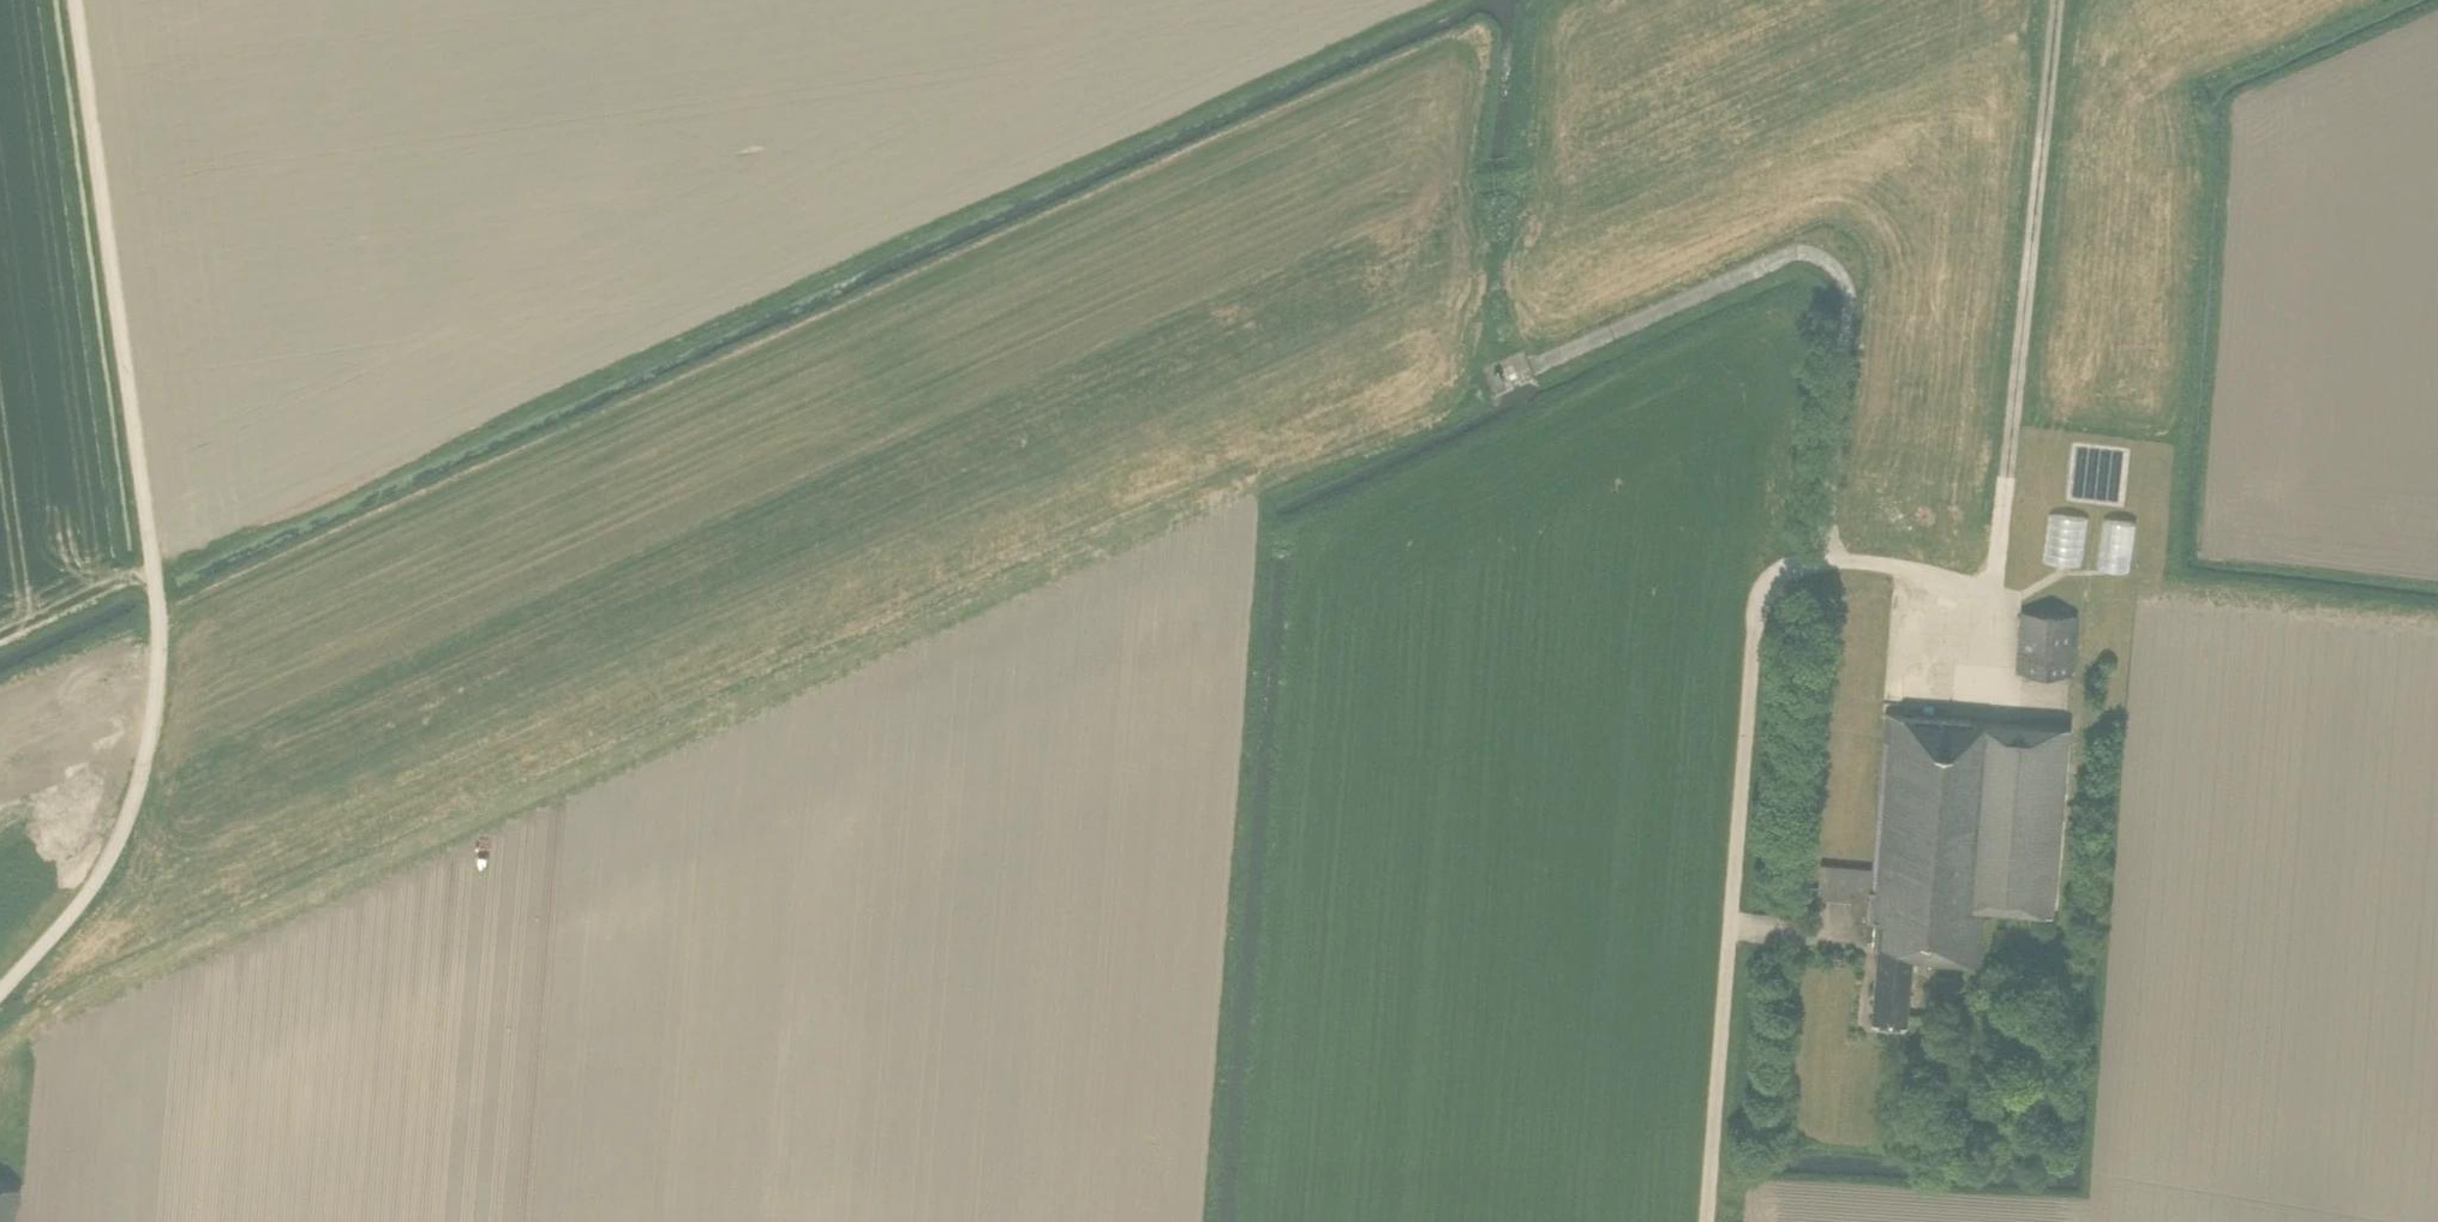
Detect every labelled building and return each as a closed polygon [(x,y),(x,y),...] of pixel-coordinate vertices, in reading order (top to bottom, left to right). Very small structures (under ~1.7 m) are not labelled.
[(2052,562),(2091,564),(2092,515),(2054,513),(2052,562)] [(2137,572),(2144,521),(2110,516),(2102,567),(2137,572)] [(2070,673),(2075,616),(2021,612),(2017,670),(2070,673)] [(1906,1023),(1908,993),(1911,958),(1978,964),(1983,907),(2052,913),(2068,726),(1885,712),(1872,867),(1820,864),(1818,897),(1850,899),(1851,891),(1870,892),(1868,920),(1874,920),(1872,946),(1878,946),(1872,1021),(1906,1023)] [(1957,978),(1935,976),(1934,993),(1956,995),(1957,978)] [(20,1187),(0,1182),(0,1221),(10,1221),(20,1187)]
